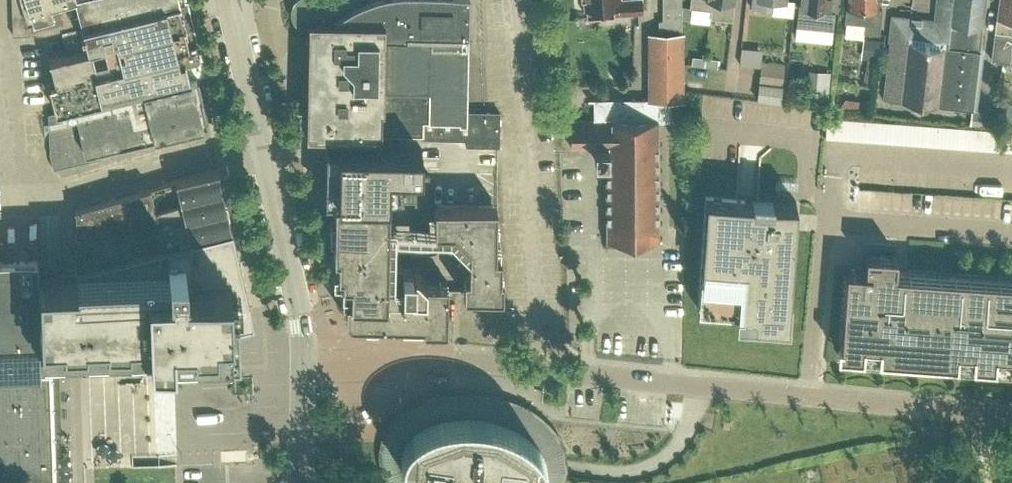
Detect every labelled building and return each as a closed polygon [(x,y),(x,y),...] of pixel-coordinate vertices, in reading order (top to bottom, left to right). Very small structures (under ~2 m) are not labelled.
[(171,0),(11,0),(13,34),(46,32),(61,28),(95,19),(116,13),(134,9),(171,0)] [(48,81),(55,108),(189,75),(189,76),(196,75),(195,70),(188,71),(184,56),(182,49),(189,47),(177,0),(171,0),(134,9),(116,13),(95,19),(61,28),(68,52),(49,57),(55,79),(48,81)] [(499,144),(500,111),(465,110),(467,33),(469,33),(470,0),(294,0),(293,2),(292,3),(292,5),(291,7),(291,10),(291,11),(291,13),(292,14),(292,16),(293,19),(294,20),(295,21),(296,22),(298,24),(300,25),(302,26),(305,27),(308,28),(306,132),(381,134),(381,133),(422,134),(422,135),(464,136),(466,143),(499,144)] [(586,15),(614,13),(643,11),(642,0),(585,0),(586,15)] [(681,103),(682,103),(682,19),(681,20),(681,0),(663,0),(663,19),(659,19),(659,33),(648,33),(649,98),(650,103),(681,103)] [(710,8),(711,8),(712,0),(690,0),(689,6),(710,8)] [(710,8),(709,16),(732,19),(734,0),(712,0),(711,8),(710,8)] [(752,7),(772,10),(773,0),(753,0),(752,7)] [(801,5),(799,24),(832,28),(834,10),(829,10),(830,0),(799,0),(801,2),(801,5)] [(845,21),(854,22),(863,23),(863,31),(879,32),(879,24),(881,8),(876,7),(877,0),(847,0),(845,21)] [(985,0),(936,0),(934,19),(892,14),(882,97),(908,100),(908,101),(910,108),(911,109),(917,112),(919,112),(925,110),(926,109),(930,103),(930,102),(976,108),(983,49),(979,49),(985,0)] [(1011,49),(1011,0),(999,0),(991,58),(1003,60),(1011,60),(1011,49)] [(883,38),(862,36),(860,56),(880,59),(883,38)] [(783,84),(785,63),(761,60),(759,81),(783,84)] [(828,102),(832,68),(810,66),(807,100),(828,102)] [(100,155),(98,146),(208,120),(197,75),(196,75),(189,76),(189,75),(55,108),(55,109),(48,111),(49,152),(53,167),(100,155)] [(715,87),(714,104),(732,106),(734,89),(715,87)] [(650,103),(649,98),(593,98),(593,118),(571,118),(571,144),(594,144),(595,157),(603,157),(603,238),(662,239),(662,119),(669,119),(669,114),(681,114),(681,103),(650,103)] [(1011,114),(1011,102),(1001,98),(996,114),(1011,119),(1011,114)] [(827,116),(826,135),(1011,150),(1011,130),(827,116)] [(388,197),(389,168),(389,159),(400,159),(400,146),(390,146),(335,145),(327,145),(326,196),(334,196),(368,197),(388,197)] [(97,261),(170,242),(232,226),(231,225),(230,225),(226,207),(227,207),(227,206),(226,206),(224,197),(223,197),(221,188),(223,188),(222,187),(221,187),(217,169),(218,169),(218,168),(175,178),(74,207),(74,208),(75,208),(75,227),(74,227),(74,229),(75,228),(75,237),(74,237),(74,238),(75,238),(75,243),(75,247),(74,248),(75,249),(76,260),(76,265),(75,265),(75,266),(97,261)] [(747,319),(763,320),(787,322),(794,229),(795,214),(796,200),(705,194),(699,286),(720,288),(718,308),(741,309),(741,315),(741,318),(747,319)] [(446,326),(446,320),(447,278),(426,278),(415,267),(393,267),(393,251),(408,252),(413,247),(414,219),(388,218),(388,199),(388,197),(368,197),(334,196),(334,215),(333,233),(333,251),(338,251),(337,277),(342,277),(342,299),(345,299),(345,315),(350,320),(365,321),(375,321),(377,321),(402,321),(402,326),(424,326),(446,326)] [(501,274),(501,266),(500,266),(500,252),(499,252),(499,242),(495,241),(495,226),(497,226),(497,218),(495,218),(496,204),(434,202),(433,233),(449,234),(468,253),(468,274),(463,274),(463,293),(501,293),(502,274),(501,274)] [(253,321),(232,226),(170,242),(97,261),(75,266),(75,267),(75,274),(60,275),(38,275),(40,348),(40,349),(237,342),(236,325),(253,321)] [(896,252),(892,252),(891,255),(864,253),(864,264),(870,264),(870,269),(845,267),(839,355),(1011,368),(1011,279),(894,270),(896,252)] [(15,349),(15,350),(17,350),(17,349),(38,349),(39,349),(40,349),(40,348),(38,275),(30,276),(29,257),(0,258),(0,350),(15,349)] [(20,482),(22,482),(49,482),(51,482),(51,481),(54,481),(53,465),(54,465),(54,463),(53,463),(53,436),(53,435),(53,434),(52,434),(52,407),(52,405),(51,377),(51,375),(50,375),(50,371),(47,370),(45,370),(45,371),(40,371),(18,372),(18,371),(16,371),(16,372),(0,372),(0,482),(3,482),(20,482)] [(560,476),(562,468),(563,468),(564,467),(563,466),(562,466),(562,458),(561,450),(562,450),(562,449),(562,448),(561,448),(561,447),(560,447),(557,440),(553,433),(554,432),(553,431),(552,431),(544,423),(543,422),(544,421),(543,420),(542,420),(541,420),(537,417),(532,413),(532,412),(532,411),(531,411),(530,412),(525,409),(519,406),(519,405),(519,404),(518,404),(517,405),(507,401),(506,400),(506,399),(492,396),(491,396),(490,397),(489,398),(489,400),(469,397),(469,396),(468,395),(467,394),(466,393),(452,394),(451,395),(440,397),(439,396),(438,396),(437,397),(437,398),(431,399),(426,401),(425,400),(424,400),(423,401),(423,402),(418,404),(413,407),(412,407),(411,407),(410,407),(410,408),(405,412),(400,415),(399,415),(398,416),(399,417),(393,423),(389,430),(388,430),(387,430),(387,431),(387,432),(384,439),(383,447),(382,447),(381,448),(382,449),(383,450),(383,458),(384,465),(383,466),(383,467),(384,468),(385,468),(385,469),(388,475),(392,482),(558,482),(560,476)] [(221,452),(221,463),(246,462),(246,451),(221,452)]
